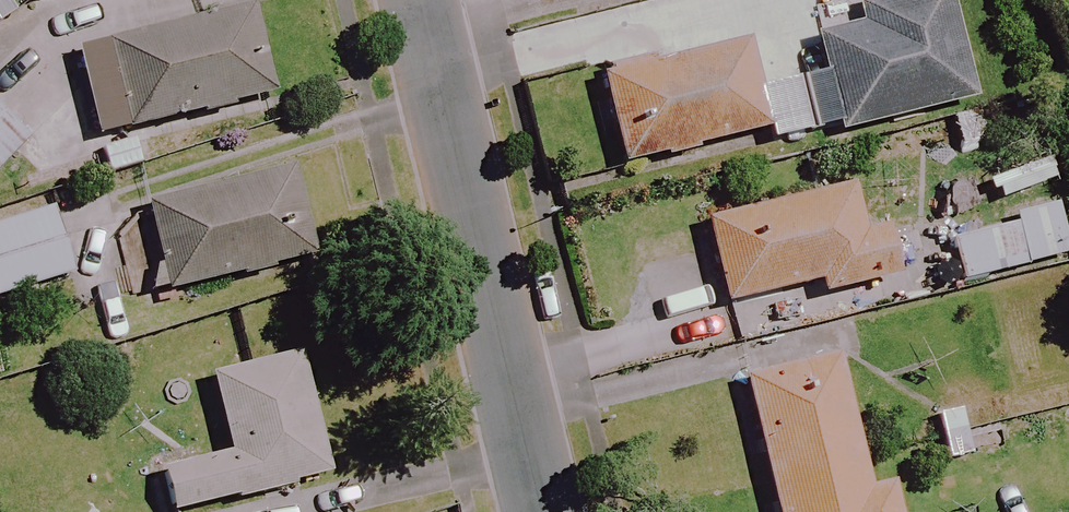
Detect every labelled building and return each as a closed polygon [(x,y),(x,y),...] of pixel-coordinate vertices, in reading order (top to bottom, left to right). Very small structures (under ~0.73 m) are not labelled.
[(840,126),(973,97),(952,0),(858,0),(862,19),(818,28),(840,126)] [(73,57),(104,177),(142,168),(133,132),(260,98),(238,14),(73,57)] [(618,169),(789,125),(780,89),(753,96),(739,43),(655,64),(653,55),(593,70),(618,169)] [(43,123),(14,95),(0,109),(0,165),(43,123)] [(309,263),(288,167),(142,198),(163,294),(309,263)] [(860,233),(849,187),(699,223),(720,308),(813,285),(816,298),(899,278),(887,226),(860,233)] [(1065,255),(1051,207),(944,237),(958,286),(1065,255)] [(46,211),(0,225),(0,297),(66,276),(46,211)] [(298,356),(206,377),(223,453),(155,469),(165,511),(184,511),(326,479),(298,356)] [(833,359),(740,380),(771,511),(891,511),(885,486),(863,491),(833,359)] [(955,409),(931,416),(943,462),(968,456),(955,409)]
